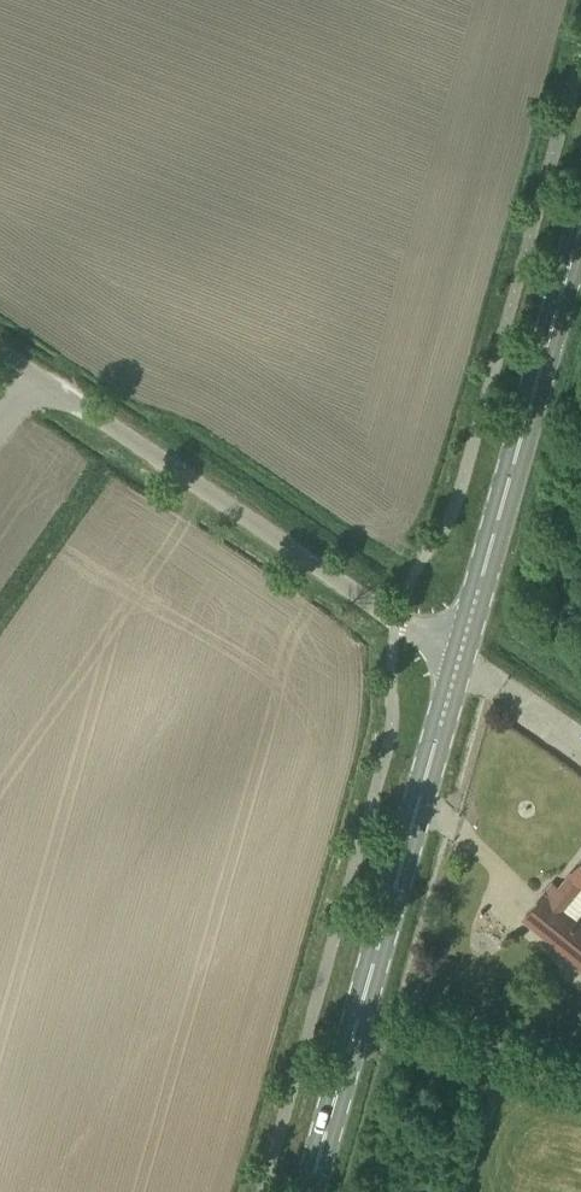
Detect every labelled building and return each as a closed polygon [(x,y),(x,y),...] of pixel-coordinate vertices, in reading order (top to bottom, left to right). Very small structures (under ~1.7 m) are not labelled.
[(543,894),(575,920),(580,913),(580,859),(559,886),(553,882),(543,894)] [(575,920),(543,894),(525,917),(580,962),(580,925),(575,920)] [(559,985),(571,995),(580,983),(580,972),(574,966),(559,985)]
